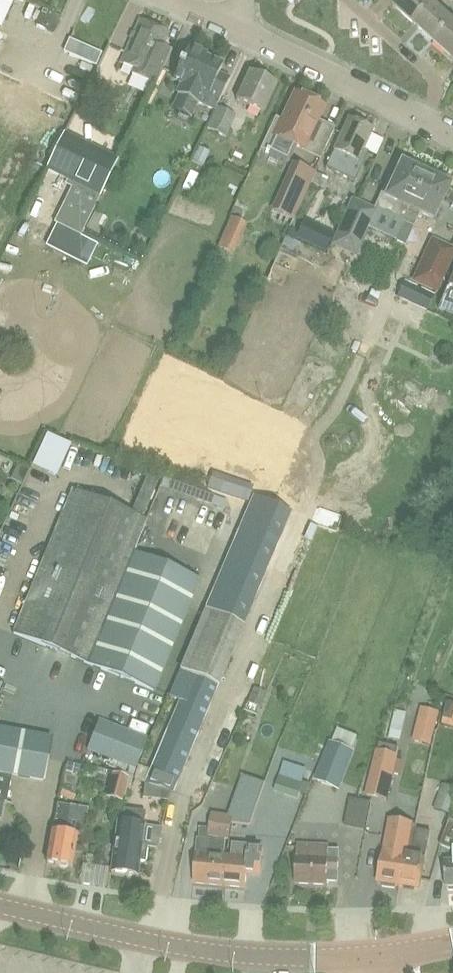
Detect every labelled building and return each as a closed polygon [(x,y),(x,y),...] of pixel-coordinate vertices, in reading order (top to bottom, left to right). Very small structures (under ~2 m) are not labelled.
[(434,1),(432,0),(398,0),(394,5),(414,24),(434,1)] [(452,21),(452,19),(434,1),(414,24),(434,42),(452,21)] [(172,50),(163,46),(169,33),(154,27),(139,20),(125,53),(121,63),(134,69),(132,74),(133,75),(155,85),(172,50)] [(434,42),(452,59),(452,21),(434,42)] [(218,75),(222,66),(205,58),(206,56),(188,47),(173,80),(182,84),(177,95),(198,105),(199,103),(215,111),(217,106),(229,80),(218,75)] [(236,100),(264,113),(277,84),(249,71),(236,100)] [(296,93),(283,121),(275,117),(258,155),(269,160),(278,141),(300,151),(302,146),(306,144),(310,146),(317,130),(315,125),(324,106),(296,93)] [(230,132),(238,110),(223,105),(216,126),(230,132)] [(333,150),(334,150),(326,167),(356,181),(369,151),(364,149),(373,129),(349,117),(333,150)] [(79,141),(64,134),(47,172),(102,196),(119,158),(104,151),(100,159),(76,148),(79,141)] [(271,210),(294,221),(316,172),(293,162),(271,210)] [(405,222),(427,170),(413,163),(412,167),(402,162),(386,196),(402,204),(396,218),(405,222)] [(441,176),(427,170),(405,222),(413,226),(420,212),(433,219),(449,184),(440,180),(441,176)] [(352,200),(332,245),(356,255),(375,210),(352,200)] [(224,241),(238,245),(248,215),(234,211),(224,241)] [(334,233),(305,218),(295,238),(325,252),(334,233)] [(436,290),(452,254),(452,249),(437,242),(418,282),(436,290)] [(448,287),(449,287),(439,308),(452,315),(452,277),(448,287)] [(405,282),(398,296),(429,311),(436,296),(405,282)] [(40,445),(34,464),(44,467),(50,449),(40,445)] [(155,691),(201,578),(135,550),(147,519),(73,489),(14,633),(155,691)] [(186,652),(187,653),(169,695),(176,699),(177,698),(180,699),(150,770),(148,769),(166,723),(158,719),(149,738),(139,766),(131,790),(144,793),(144,797),(158,799),(159,788),(174,794),(220,685),(217,683),(224,668),(237,636),(235,635),(239,626),(243,627),(280,541),(253,529),(219,609),(206,604),(186,652)] [(254,687),(245,711),(257,716),(268,693),(254,687)] [(425,703),(417,737),(436,741),(444,708),(425,703)] [(139,766),(149,738),(99,719),(87,750),(136,769),(138,765),(139,766)] [(45,782),(53,736),(0,727),(0,774),(45,782)] [(399,747),(380,743),(367,795),(387,800),(399,747)] [(317,781),(340,790),(354,753),(332,744),(317,781)] [(228,856),(225,855),(227,840),(229,840),(234,816),(249,822),(264,781),(266,782),(273,763),(259,758),(253,777),(241,773),(227,815),(213,812),(210,828),(201,827),(200,838),(198,838),(197,853),(194,883),(222,885),(225,856),(228,856)] [(275,791),(293,798),(288,812),(299,816),(307,794),(302,791),(307,775),(283,767),(275,791)] [(129,778),(112,774),(106,799),(122,803),(129,778)] [(452,814),(452,812),(452,787),(443,783),(434,808),(452,814)] [(349,793),(340,821),(363,828),(370,810),(368,810),(371,801),(349,793)] [(77,835),(66,833),(71,805),(58,803),(47,862),(72,867),(77,835)] [(146,862),(148,846),(142,845),(144,825),(146,813),(122,810),(121,822),(119,822),(112,872),(138,876),(140,862),(146,862)] [(450,819),(440,845),(452,850),(452,820),(450,819)] [(384,852),(378,883),(382,884),(382,887),(395,889),(396,886),(399,886),(405,854),(410,855),(415,829),(416,829),(417,825),(390,820),(384,852)] [(246,888),(249,858),(250,858),(252,829),(236,827),(233,856),(228,856),(225,856),(222,885),(246,888)] [(405,854),(399,886),(404,887),(405,889),(414,891),(415,888),(420,889),(420,888),(426,858),(431,832),(416,829),(415,829),(410,855),(405,854)] [(298,842),(297,857),(296,883),(328,885),(328,873),(339,873),(339,849),(330,849),(330,844),(298,842)]
